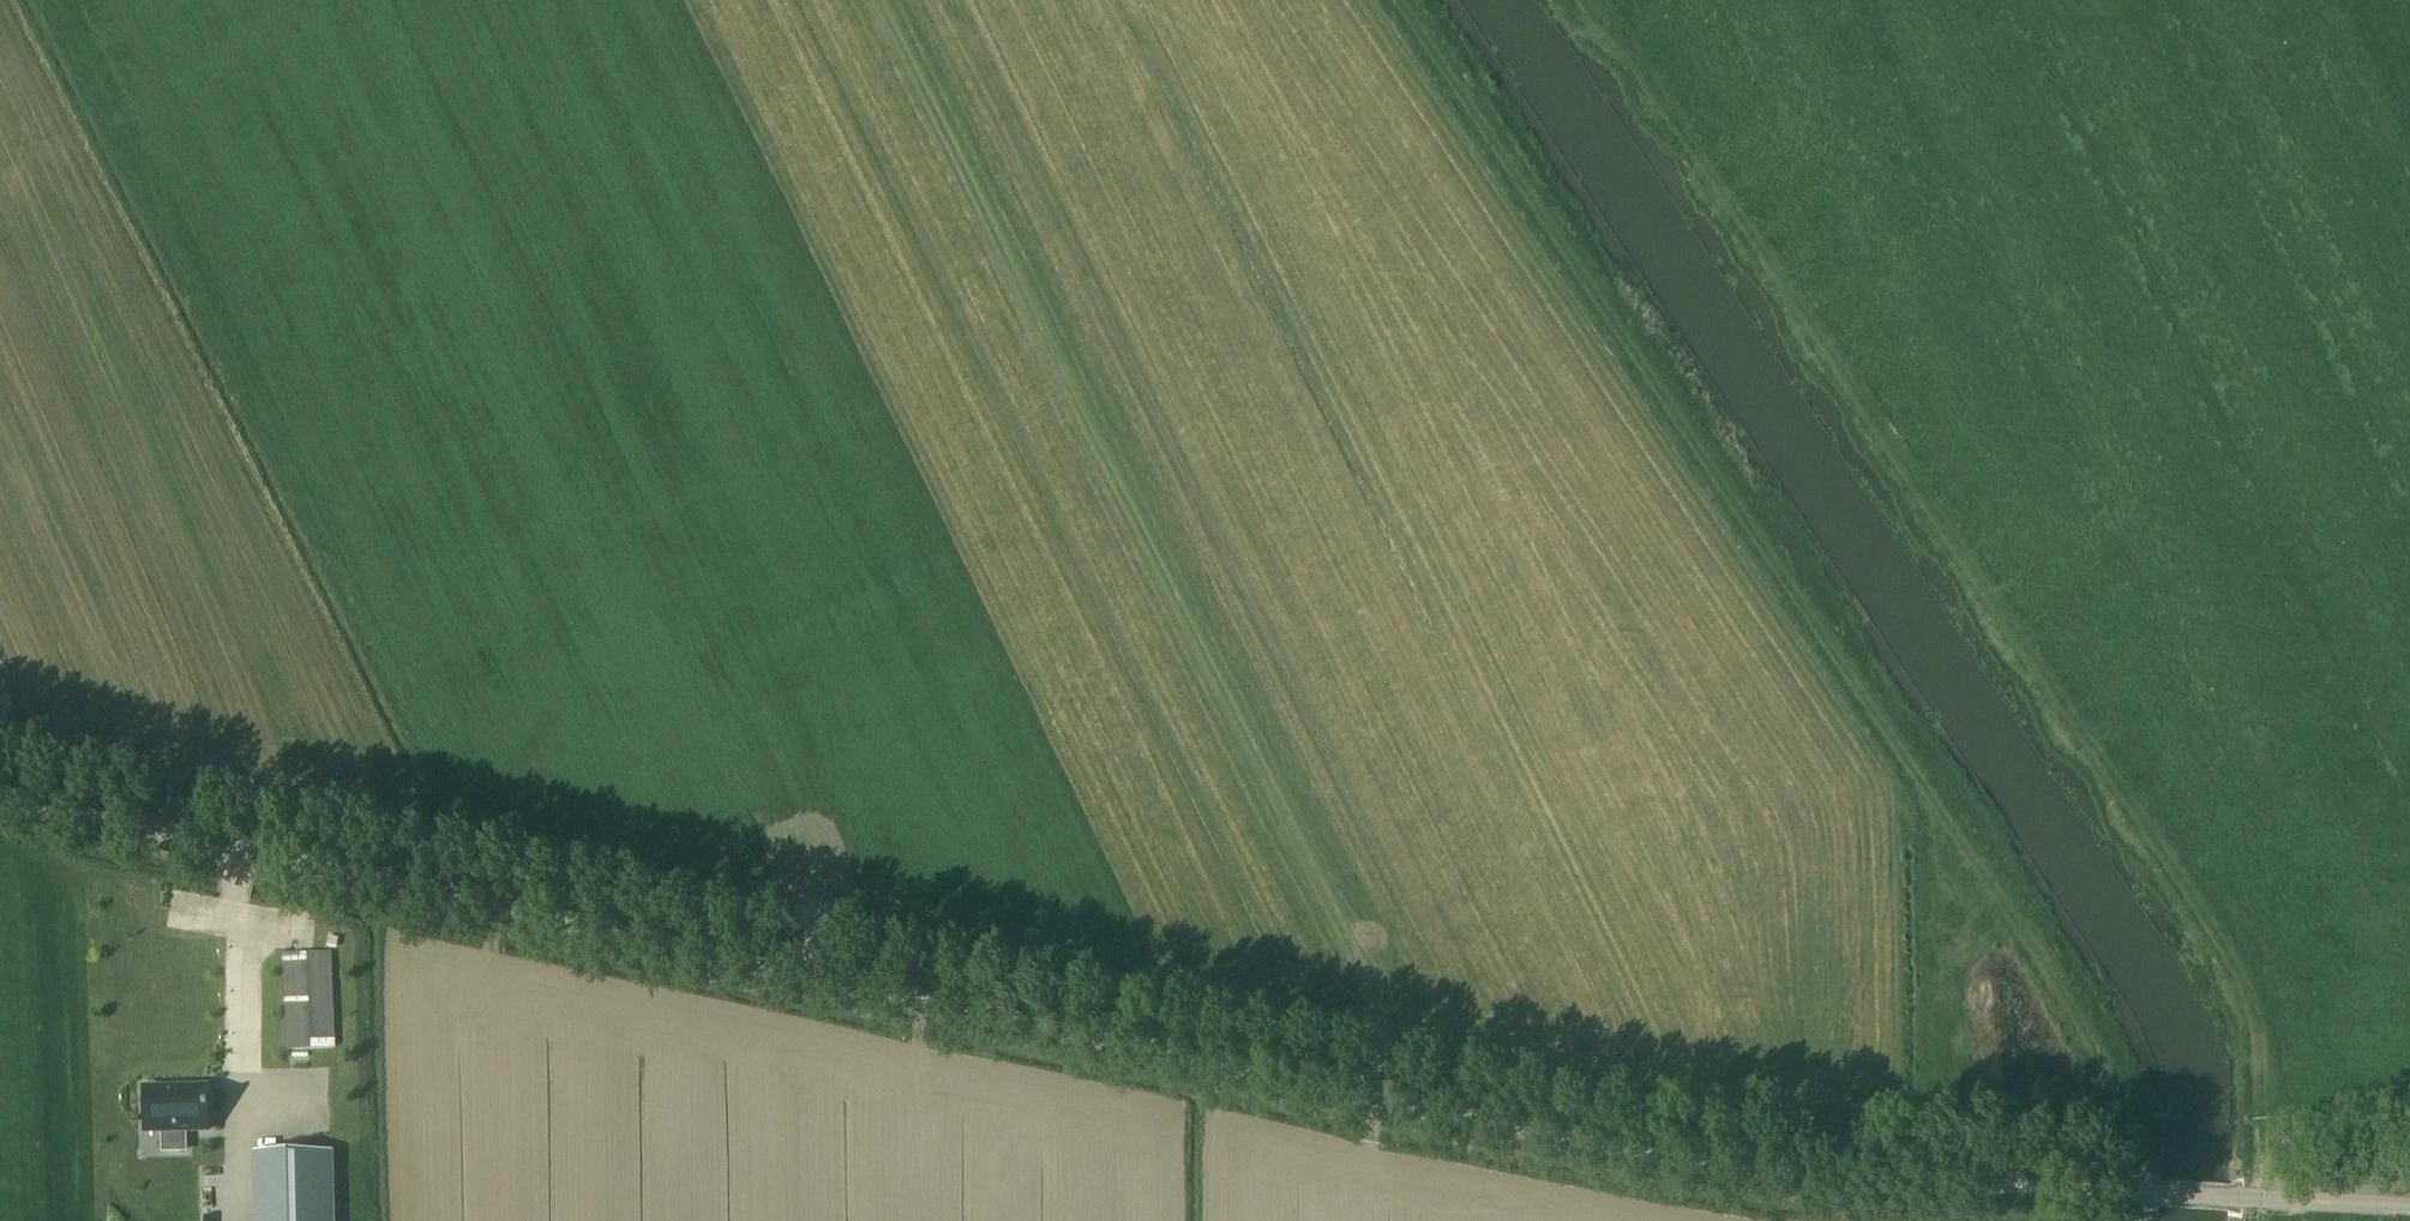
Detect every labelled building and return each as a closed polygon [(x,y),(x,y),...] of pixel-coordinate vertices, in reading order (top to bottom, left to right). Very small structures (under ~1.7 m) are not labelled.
[(289,1049),(340,1047),(337,950),(286,952),(289,1049)] [(207,1088),(144,1089),(145,1133),(207,1131),(207,1088)] [(256,1155),(258,1220),(332,1220),(330,1153),(256,1155)]
